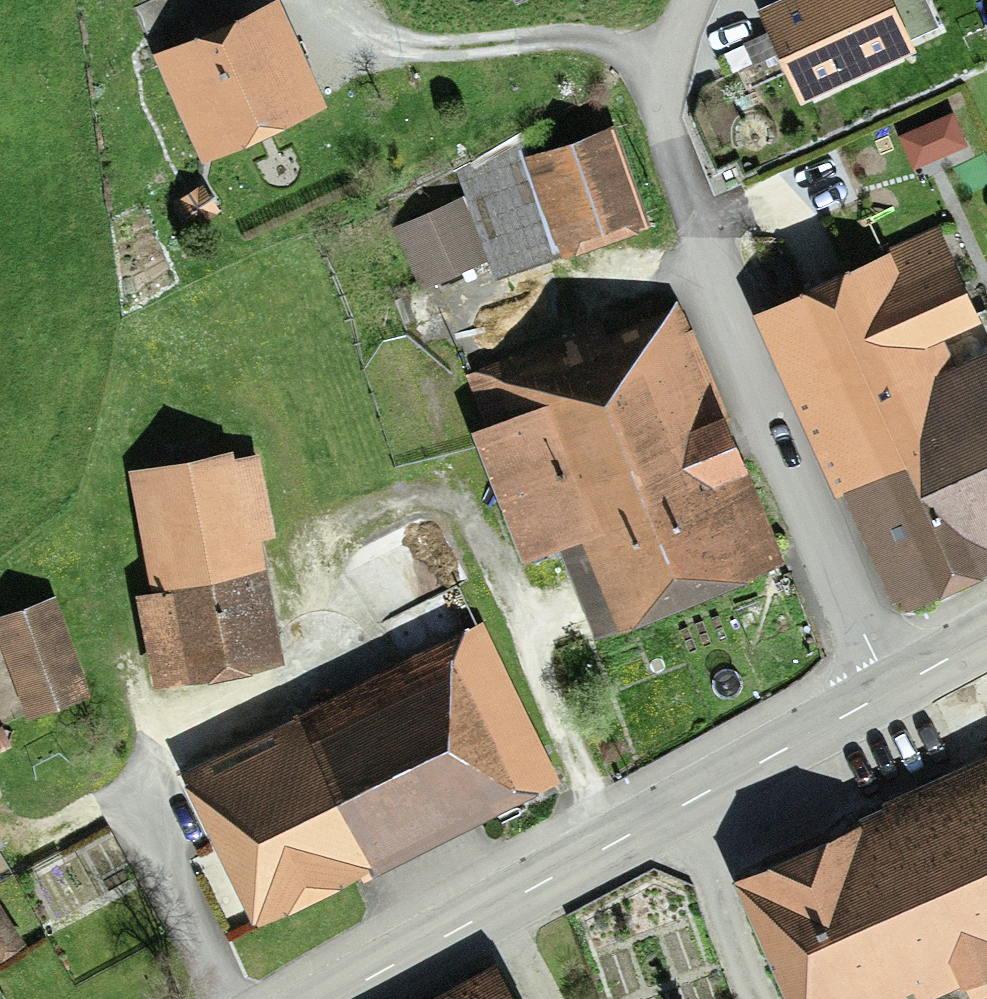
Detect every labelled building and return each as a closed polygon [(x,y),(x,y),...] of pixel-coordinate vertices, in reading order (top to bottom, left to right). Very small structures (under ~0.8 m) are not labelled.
[(151,50),(201,158),(327,100),(280,0),(260,0),(151,50)] [(899,0),(758,0),(757,0),(798,94),(917,42),(899,0)] [(966,142),(952,110),(898,134),(912,165),(966,142)] [(650,220),(612,120),(531,151),(527,141),(452,169),(463,197),(487,260),(494,279),(650,220)] [(189,226),(219,209),(203,182),(174,199),(189,226)] [(417,286),(487,260),(463,197),(393,223),(417,286)] [(938,223),(751,306),(833,490),(840,487),(888,595),(899,590),(905,602),(986,565),(986,343),(954,358),(943,332),(980,315),(938,223)] [(598,315),(577,326),(689,596),(780,561),(676,298),(647,299),(600,319),(598,315)] [(595,635),(689,596),(577,326),(464,372),(484,420),(469,427),(523,556),(557,542),(595,635)] [(149,587),(135,590),(152,683),(282,660),(260,536),(273,533),(258,451),(230,456),(229,448),(127,466),(149,587)] [(55,593),(0,612),(0,642),(25,716),(90,694),(55,593)] [(424,604),(422,611),(424,618),(428,623),(433,627),(440,629),(446,627),(452,624),(456,618),(457,611),(456,605),(452,599),(447,595),(440,594),(433,595),(428,599),(424,604)] [(561,780),(482,621),(179,769),(254,920),(366,866),(370,873),(561,780)] [(0,724),(0,749),(10,744),(0,724)] [(880,799),(882,803),(842,820),(845,826),(734,875),(789,998),(922,998),(962,981),(970,998),(986,998),(986,752),(880,799)] [(23,941),(0,907),(0,957),(23,941)] [(495,960),(422,998),(516,998),(495,960)]
